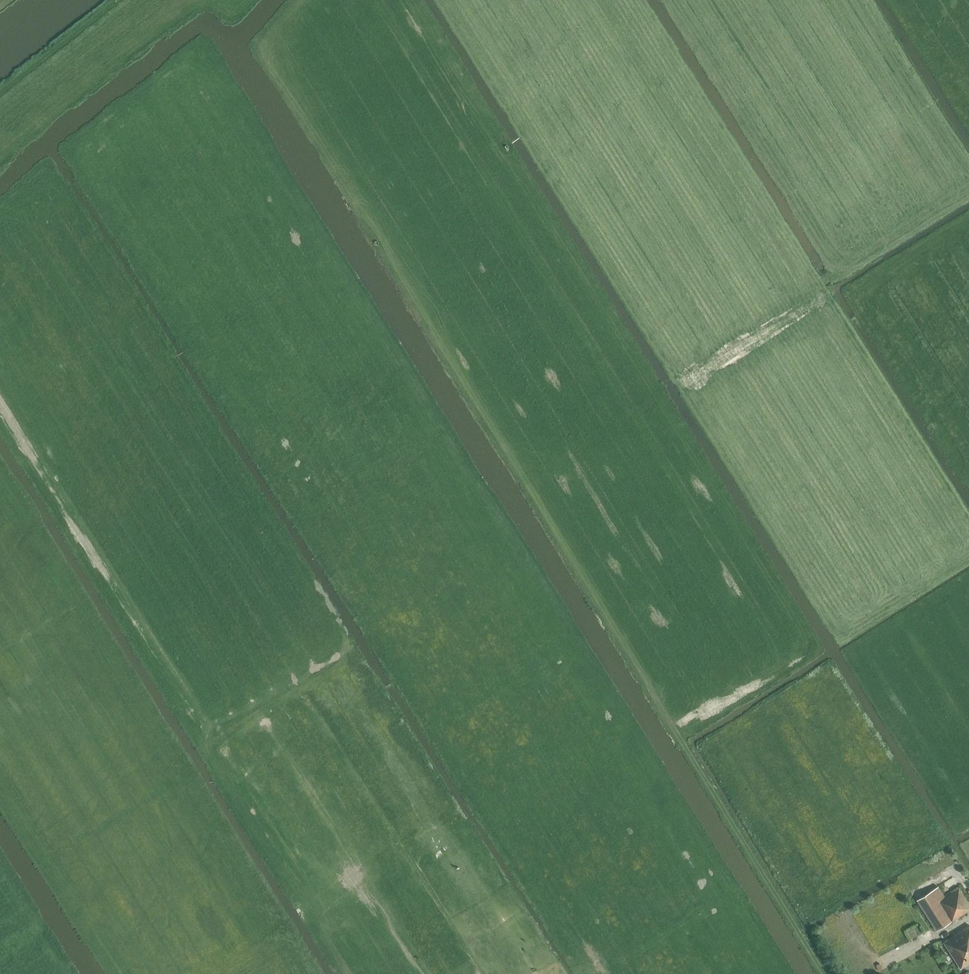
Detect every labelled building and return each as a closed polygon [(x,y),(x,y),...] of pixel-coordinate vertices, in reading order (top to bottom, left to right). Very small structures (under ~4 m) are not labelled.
[(936,930),(952,920),(939,901),(945,897),(944,895),(938,886),(917,900),(936,930)] [(952,920),(952,921),(968,910),(968,903),(958,886),(944,895),(945,897),(939,901),(952,920)] [(944,942),(961,968),(968,963),(968,926),(944,942)]
